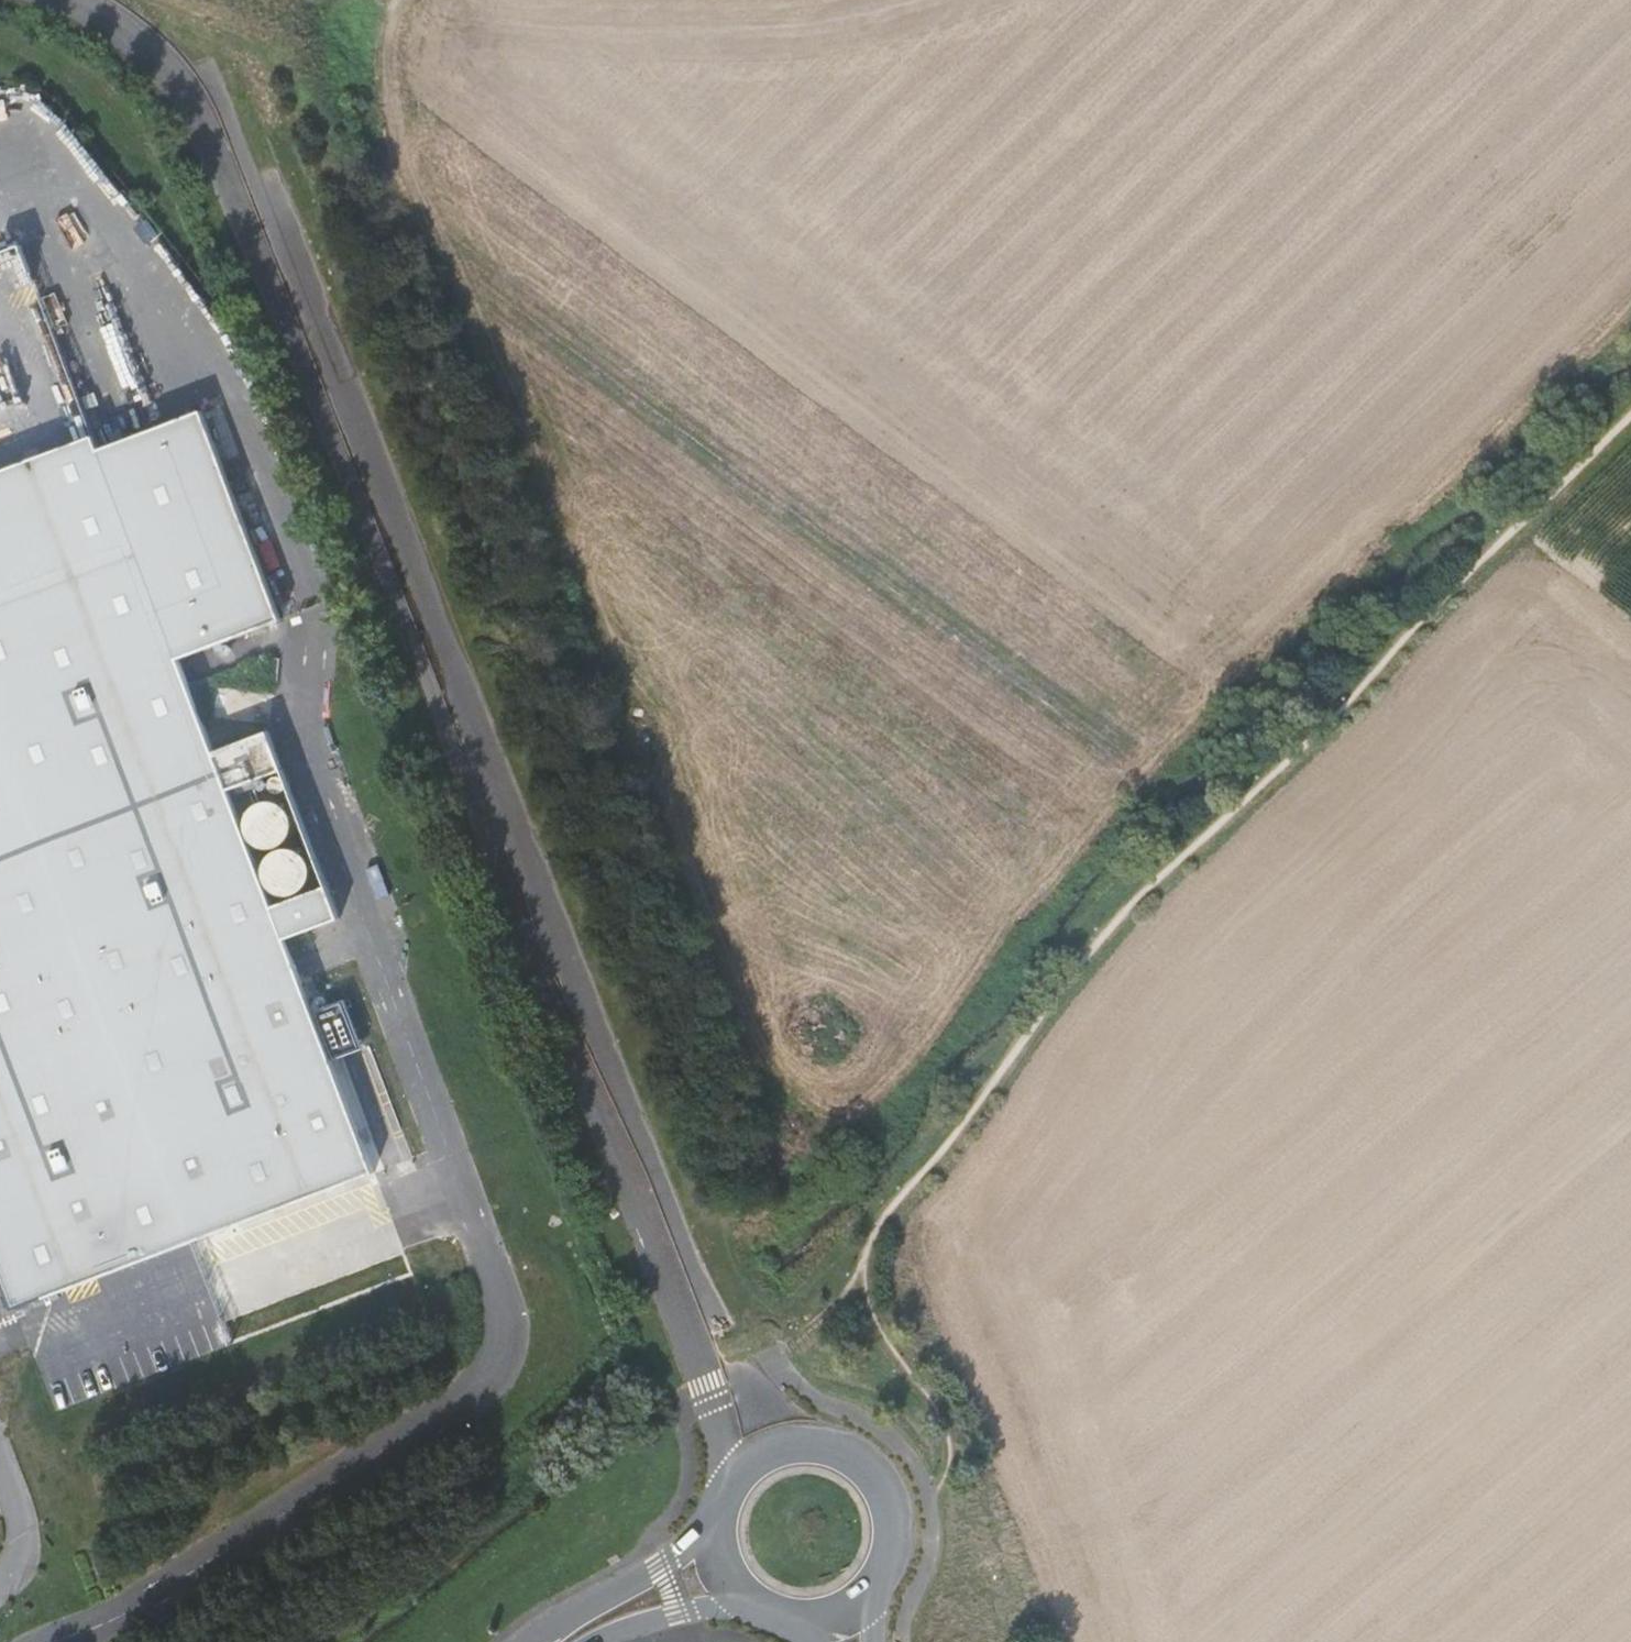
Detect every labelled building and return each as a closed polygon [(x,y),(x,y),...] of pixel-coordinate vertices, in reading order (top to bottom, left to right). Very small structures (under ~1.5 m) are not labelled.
[(273,906),(230,791),(283,770),(269,732),(215,752),(179,659),(281,619),(202,411),(100,450),(94,435),(0,471),(0,1019),(273,906)] [(0,1019),(0,1271),(7,1290),(14,1310),(29,1304),(377,1172),(287,939),(340,919),(327,886),(273,906),(0,1019)] [(172,1324),(46,1369),(58,1401),(184,1356),(172,1324)]
